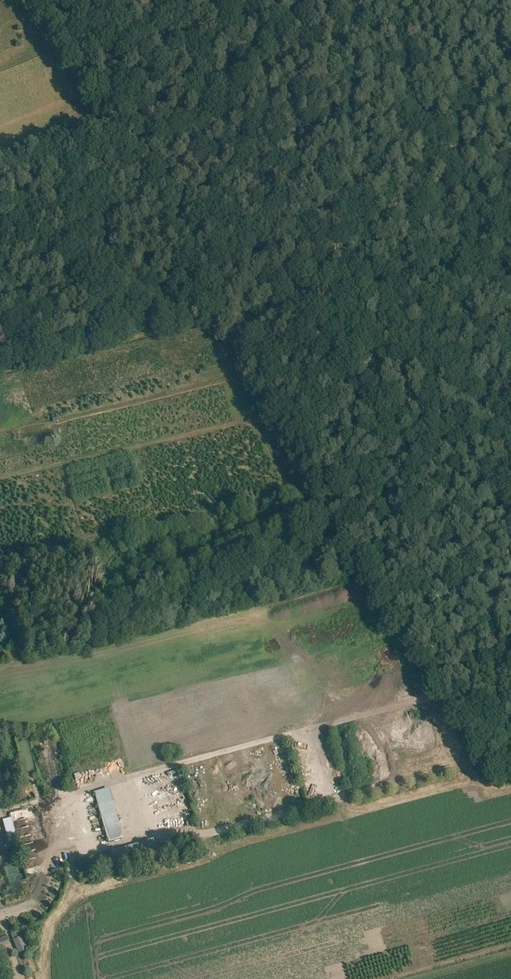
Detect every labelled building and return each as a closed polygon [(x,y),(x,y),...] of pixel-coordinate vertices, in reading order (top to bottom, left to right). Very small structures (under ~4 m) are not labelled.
[(300,736),(298,741),(308,745),(310,741),(300,736)] [(121,839),(107,789),(95,792),(108,843),(121,839)] [(200,790),(194,791),(195,799),(202,798),(200,790)] [(16,818),(28,815),(26,807),(14,809),(16,818)] [(17,842),(11,818),(2,820),(8,844),(17,842)] [(20,864),(11,864),(12,878),(13,877),(14,883),(20,883),(20,864)] [(0,944),(12,940),(9,933),(0,936),(0,944)] [(28,934),(16,939),(21,951),(33,946),(28,934)]
